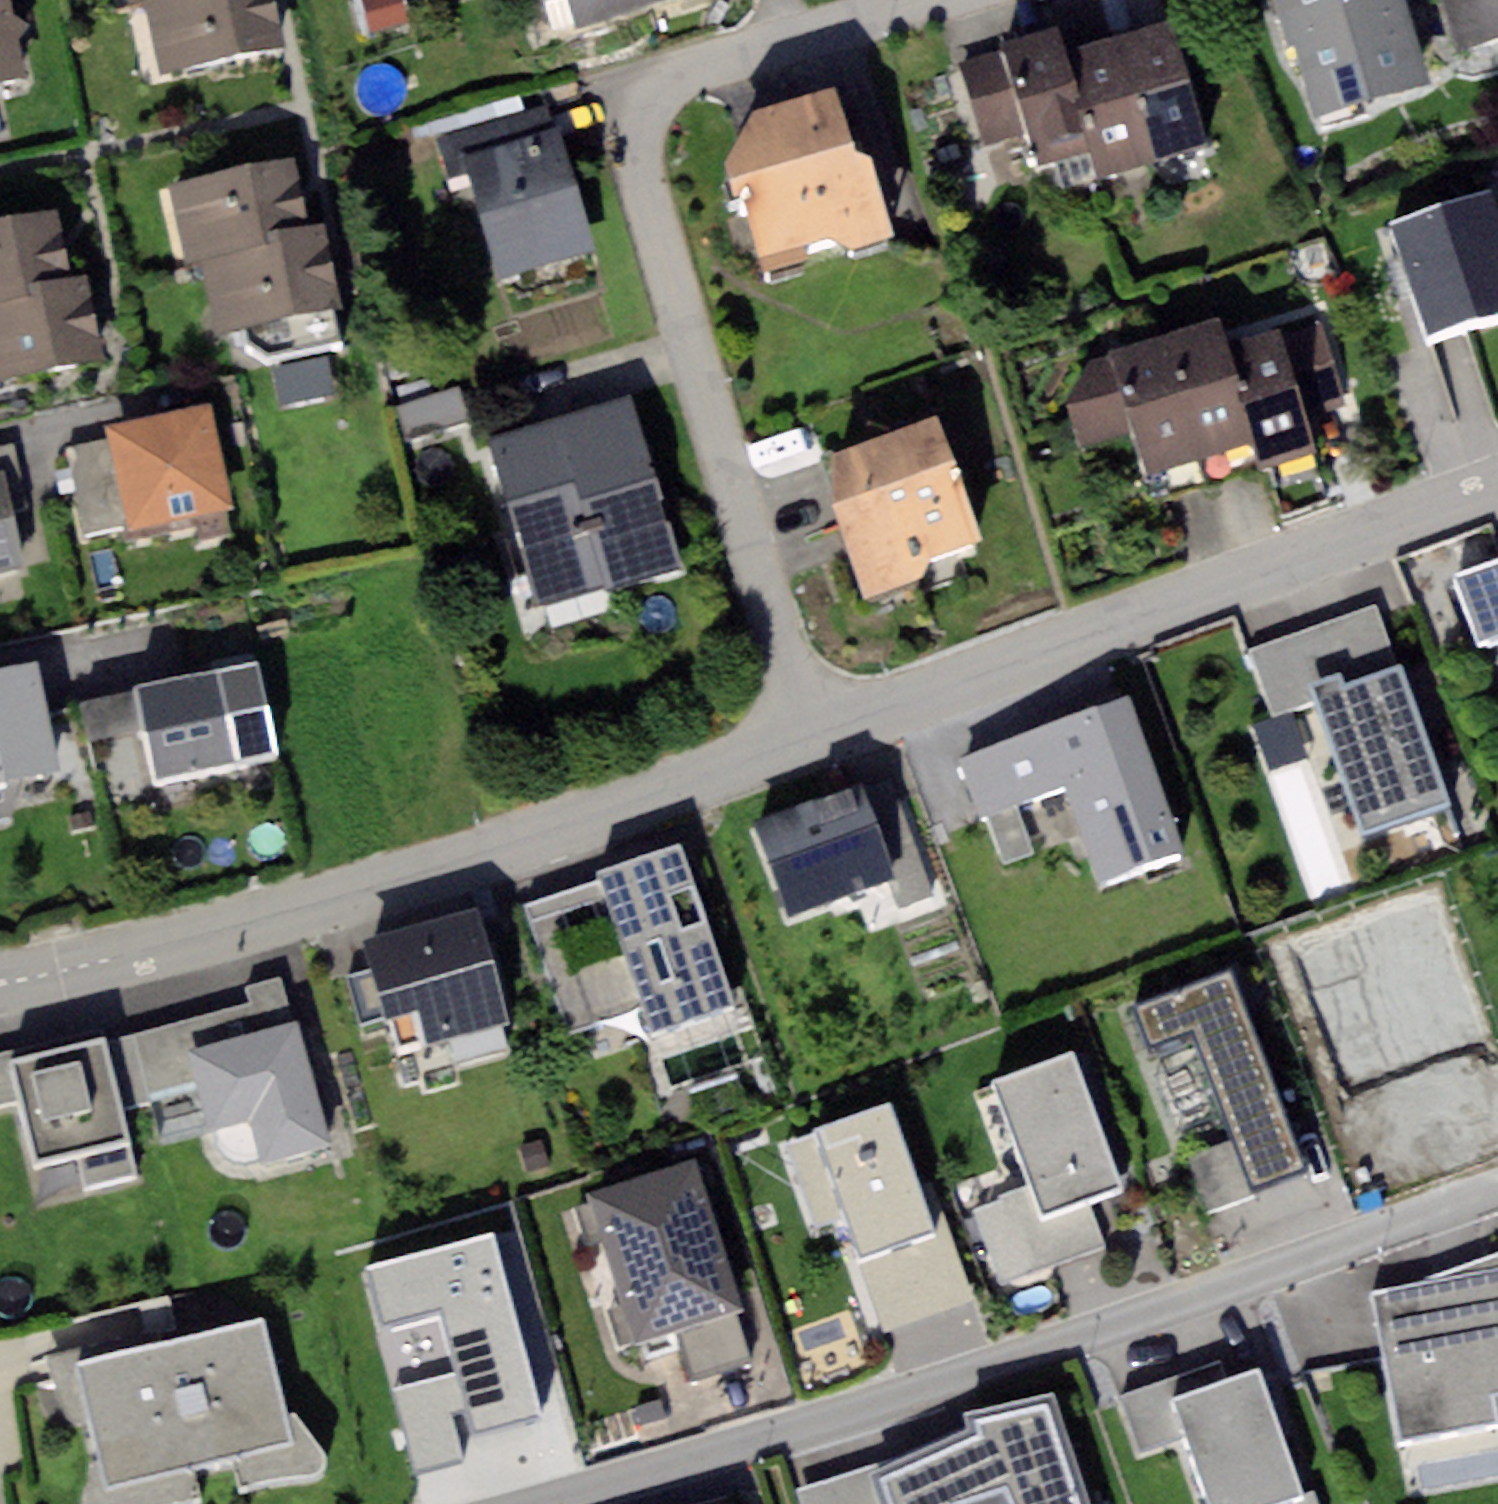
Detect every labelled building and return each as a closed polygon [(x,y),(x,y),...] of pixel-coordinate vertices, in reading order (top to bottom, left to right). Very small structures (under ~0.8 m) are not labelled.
[(25,89),(18,52),(27,36),(15,29),(35,25),(30,0),(0,0),(0,94),(25,89)] [(129,18),(145,15),(160,88),(287,62),(274,0),(126,0),(129,18)] [(577,39),(713,0),(566,0),(577,39)] [(1289,67),(1294,66),(1316,136),(1430,101),(1400,0),(1268,0),(1289,67)] [(1457,61),(1497,48),(1497,0),(1439,0),(1457,61)] [(1057,42),(960,72),(984,152),(1022,140),(1035,183),(1090,166),(1099,194),(1208,161),(1169,36),(1065,68),(1057,42)] [(833,110),(753,134),(723,192),(755,285),(828,261),(852,273),(895,259),(872,188),(856,184),(833,110)] [(546,113),(454,140),(499,290),(594,262),(558,139),(554,141),(546,113)] [(297,170),(170,199),(187,277),(201,273),(218,348),(345,319),(325,234),(312,237),(297,170)] [(1390,241),(1430,356),(1497,332),(1497,227),(1491,206),(1390,241)] [(0,235),(0,394),(106,370),(87,288),(76,291),(60,221),(0,235)] [(1090,370),(1066,420),(1078,458),(1129,442),(1144,490),(1248,458),(1258,490),(1324,470),(1310,425),(1351,413),(1325,329),(1228,358),(1220,330),(1090,370)] [(460,392),(393,414),(405,451),(472,429),(460,392)] [(631,407),(484,452),(535,618),(682,573),(631,407)] [(212,417),(104,441),(106,446),(124,528),(127,544),(234,521),(212,417)] [(938,438),(833,477),(831,533),(864,617),(924,594),(930,580),(984,561),(938,438)] [(84,537),(124,528),(106,446),(66,455),(84,537)] [(26,580),(11,519),(30,515),(15,448),(0,451),(0,586),(26,580)] [(1455,590),(1480,659),(1497,652),(1497,574),(1455,590)] [(1381,609),(1251,654),(1273,717),(1317,702),(1368,847),(1454,817),(1381,609)] [(0,688),(0,801),(61,788),(47,719),(39,680),(0,688)] [(219,680),(130,700),(147,779),(151,797),(241,778),(219,680)] [(93,790),(147,779),(130,700),(76,712),(93,790)] [(93,790),(76,712),(47,719),(61,788),(63,797),(93,790)] [(1127,713),(961,772),(983,833),(989,831),(1019,820),(1063,804),(1076,840),(1098,902),(1183,871),(1127,713)] [(891,785),(857,797),(892,894),(899,912),(934,899),(891,785)] [(857,797),(751,836),(786,932),(892,894),(857,797)] [(1019,820),(1031,855),(1076,840),(1063,804),(1019,820)] [(1019,820),(989,831),(1004,872),(1034,862),(1031,855),(1019,820)] [(526,913),(532,928),(570,1044),(638,1021),(650,1057),(741,1027),(686,860),(526,913)] [(489,890),(472,894),(480,922),(498,917),(489,890)] [(477,926),(361,956),(366,977),(380,1030),(383,1039),(418,1029),(425,1056),(506,1035),(477,926)] [(380,1030),(366,977),(345,982),(361,1034),(380,1030)] [(247,1009),(130,1042),(147,1103),(191,1090),(204,1133),(211,1158),(219,1169),(234,1178),(250,1182),(335,1158),(285,981),(242,993),(247,1009)] [(1231,986),(1133,1020),(1147,1059),(1196,1042),(1232,1144),(1254,1207),(1302,1191),(1231,986)] [(100,1040),(2,1065),(14,1109),(33,1183),(78,1172),(84,1196),(137,1182),(119,1114),(102,1049),(100,1040)] [(148,1107),(147,1103),(130,1042),(102,1049),(119,1114),(148,1107)] [(14,1109),(2,1065),(1,1060),(0,1060),(0,1113),(14,1109)] [(996,1095),(1032,1195),(977,1215),(1003,1287),(1103,1251),(1088,1210),(1119,1199),(1072,1068),(996,1095)] [(191,1090),(147,1103),(148,1107),(160,1145),(204,1133),(191,1090)] [(883,1116),(784,1152),(815,1236),(843,1225),(860,1272),(931,1247),(912,1196),(883,1116)] [(1210,1223),(1254,1207),(1232,1144),(1188,1160),(1210,1223)] [(696,1172),(586,1206),(635,1360),(677,1347),(691,1389),(750,1371),(737,1329),(744,1327),(696,1172)] [(931,1247),(860,1272),(885,1340),(974,1307),(935,1187),(912,1196),(931,1247)] [(490,1244),(358,1280),(378,1350),(447,1330),(458,1372),(466,1398),(476,1435),(538,1418),(490,1244)] [(1421,1288),(1497,1275),(1497,1259),(1421,1288)] [(1370,1301),(1398,1450),(1497,1431),(1497,1276),(1370,1301)] [(73,1380),(86,1429),(97,1473),(105,1503),(116,1503),(196,1483),(232,1474),(297,1458),(289,1426),(265,1331),(153,1359),(73,1380)] [(73,1380),(153,1359),(147,1337),(46,1363),(66,1423),(69,1427),(74,1430),(79,1430),(86,1429),(73,1380)] [(1170,1401),(1229,1380),(1222,1359),(1162,1380),(1170,1401)] [(1170,1401),(1182,1433),(1208,1503),(1283,1503),(1306,1496),(1260,1368),(1229,1380),(1170,1401)] [(386,1390),(393,1416),(440,1405),(466,1398),(458,1372),(386,1390)] [(1136,1450),(1182,1433),(1170,1401),(1162,1380),(1116,1397),(1136,1450)] [(873,1466),(885,1503),(1092,1503),(1055,1391),(962,1413),(968,1426),(873,1466)] [(406,1470),(453,1459),(440,1405),(393,1416),(406,1470)] [(297,1458),(232,1474),(240,1503),(292,1492),(318,1489),(325,1485),(327,1479),(328,1473),(327,1464),(294,1425),(289,1426),(297,1458)] [(873,1466),(798,1489),(802,1503),(885,1503),(873,1466)] [(97,1473),(88,1476),(84,1503),(105,1503),(97,1473)] [(196,1483),(116,1503),(203,1503),(196,1483)] [(1283,1503),(1320,1503),(1316,1493),(1306,1496),(1283,1503)]
